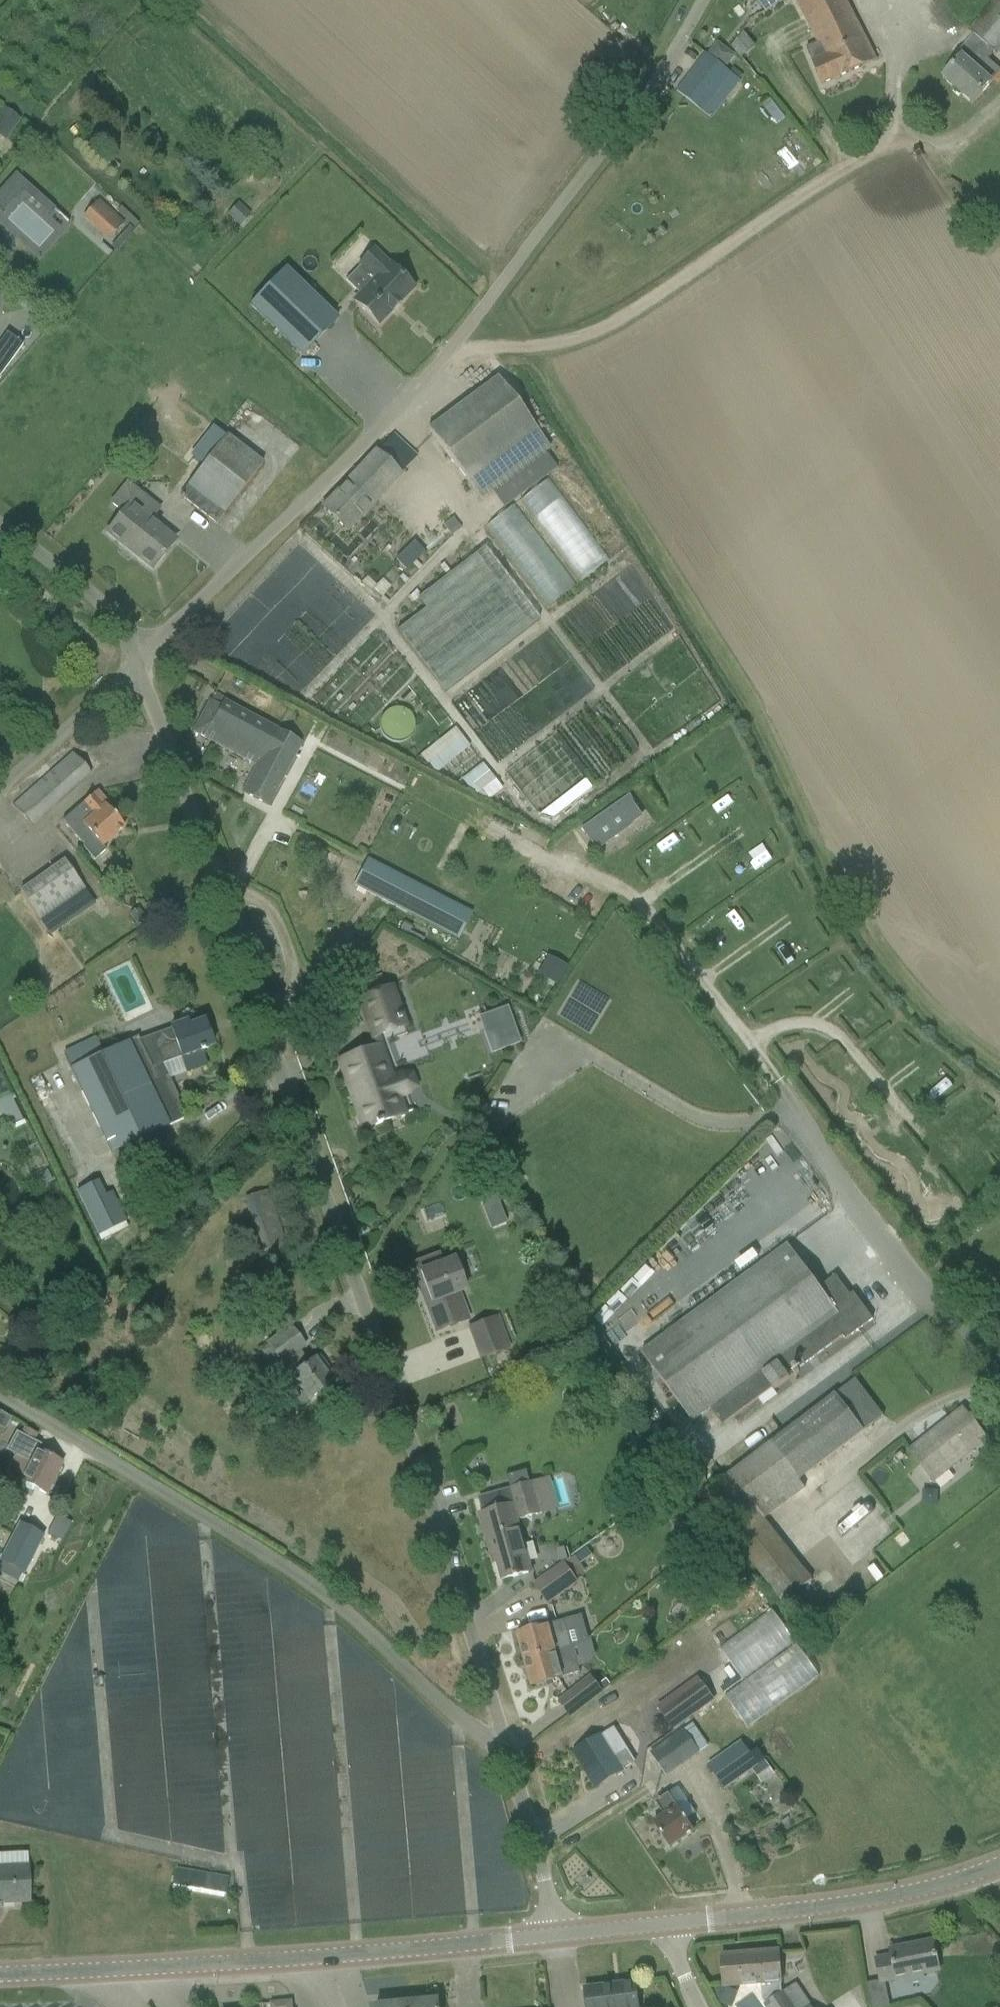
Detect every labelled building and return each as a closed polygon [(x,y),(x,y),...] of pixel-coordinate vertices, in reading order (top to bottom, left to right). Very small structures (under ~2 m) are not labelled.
[(766,13),(783,0),(756,0),(766,13)] [(876,62),(847,0),(795,0),(817,46),(807,50),(822,86),(876,62)] [(970,32),(975,37),(963,50),(967,54),(944,80),(973,106),(999,74),(999,71),(988,61),(994,54),(996,55),(999,51),(999,0),(998,0),(970,32)] [(690,75),(717,96),(726,103),(742,83),(706,54),(690,75)] [(0,113),(0,122),(4,125),(0,130),(0,137),(6,142),(21,120),(4,108),(0,113)] [(4,188),(16,198),(22,191),(10,181),(4,188)] [(238,203),(237,204),(232,209),(227,215),(240,227),(251,215),(238,203)] [(96,229),(108,241),(125,223),(112,211),(96,229)] [(375,280),(354,302),(378,326),(414,289),(389,265),(373,251),(360,265),(375,280)] [(285,269),(250,305),(302,355),(337,319),(285,269)] [(7,334),(0,343),(0,377),(22,345),(7,334)] [(467,482),(536,431),(497,378),(428,430),(467,482)] [(263,464),(247,452),(227,436),(180,496),(216,524),(263,464)] [(378,452),(323,509),(349,534),(404,476),(402,475),(378,452)] [(551,479),(521,499),(577,583),(607,563),(551,479)] [(123,514),(107,533),(124,546),(125,545),(134,553),(150,567),(153,570),(164,555),(162,554),(173,540),(151,522),(162,509),(127,481),(110,504),(123,514)] [(488,524),(547,607),(576,587),(517,504),(488,524)] [(451,537),(461,530),(453,519),(443,527),(451,537)] [(485,548),(417,600),(425,610),(395,632),(443,695),(540,620),(485,548)] [(406,572),(416,562),(405,551),(395,560),(406,572)] [(370,592),(373,590),(376,587),(367,578),(361,583),(370,592)] [(384,666),(398,686),(412,676),(397,656),(384,666)] [(193,731),(226,749),(245,713),(235,708),(234,708),(212,696),(193,731)] [(413,731),(414,725),(413,722),(412,718),(408,712),(402,708),(396,707),(391,708),(387,710),(383,713),(380,716),(379,719),(378,726),(380,732),(384,738),(389,741),(394,743),(397,743),(403,741),(409,737),(413,731)] [(301,744),(245,713),(226,749),(258,766),(243,793),(268,807),(301,744)] [(432,762),(436,767),(466,743),(454,729),(420,757),(427,766),(432,762)] [(91,773),(73,753),(13,807),(31,827),(91,773)] [(470,782),(478,794),(495,781),(486,770),(483,772),(485,775),(479,779),(477,776),(470,782)] [(106,851),(102,847),(124,828),(105,806),(108,804),(97,792),(63,822),(85,847),(83,848),(95,861),(106,851)] [(594,832),(604,846),(644,818),(628,796),(580,830),(586,837),(594,832)] [(458,939),(471,913),(364,858),(351,884),(458,939)] [(21,895),(41,923),(86,891),(65,862),(21,895)] [(139,908),(129,915),(137,926),(146,919),(139,908)] [(567,967),(553,959),(547,969),(542,966),(537,976),(556,986),(567,967)] [(364,1129),(406,1114),(401,1100),(408,1097),(415,1090),(418,1089),(412,1074),(402,1073),(394,1076),(382,1043),(380,1038),(409,1028),(394,988),(358,1000),(375,1050),(344,1061),(358,1101),(355,1102),(364,1129)] [(171,1030),(152,1036),(163,1065),(181,1058),(187,1073),(206,1066),(201,1052),(204,1051),(204,1050),(213,1047),(204,1022),(189,1027),(187,1023),(171,1029),(171,1030)] [(103,1053),(91,1059),(71,1069),(111,1154),(188,1118),(163,1065),(152,1036),(140,1041),(138,1037),(103,1053)] [(91,1059),(103,1053),(96,1039),(84,1045),(91,1059)] [(10,1128),(23,1122),(11,1096),(0,1101),(0,1107),(10,1128)] [(47,1171),(36,1176),(41,1186),(52,1181),(47,1171)] [(99,1180),(77,1191),(99,1237),(128,1224),(113,1192),(106,1196),(99,1180)] [(268,1263),(290,1256),(266,1190),(245,1198),(268,1263)] [(846,1341),(874,1320),(861,1304),(858,1306),(836,1277),(820,1289),(788,1246),(642,1355),(694,1424),(723,1402),(735,1419),(774,1390),(775,1391),(800,1373),(798,1371),(843,1338),(846,1341)] [(443,1262),(440,1254),(411,1265),(411,1266),(417,1264),(431,1302),(426,1304),(437,1332),(471,1319),(462,1295),(468,1293),(455,1258),(443,1262)] [(511,1347),(500,1317),(470,1328),(481,1358),(511,1347)] [(290,1327),(266,1345),(296,1387),(288,1393),(299,1408),(332,1384),(324,1372),(328,1368),(319,1356),(309,1364),(299,1351),(305,1347),(290,1327)] [(7,1346),(21,1355),(30,1342),(16,1333),(7,1346)] [(836,1394),(865,1432),(883,1417),(855,1380),(836,1394)] [(745,1554),(774,1532),(765,1521),(805,1490),(800,1482),(865,1432),(836,1394),(700,1498),(745,1554)] [(12,1416),(0,1410),(0,1427),(6,1430),(12,1416)] [(933,1482),(987,1440),(963,1410),(910,1452),(933,1482)] [(758,1449),(782,1429),(772,1418),(749,1437),(758,1449)] [(14,1458),(6,1474),(46,1494),(62,1463),(38,1451),(39,1448),(16,1436),(15,1437),(18,1438),(10,1455),(14,1457),(14,1458)] [(472,1476),(465,1470),(460,1476),(466,1482),(472,1476)] [(696,1489),(706,1481),(701,1476),(692,1483),(696,1489)] [(503,1581),(534,1572),(520,1521),(546,1513),(538,1482),(479,1499),(483,1514),(480,1515),(487,1541),(491,1540),(503,1581)] [(16,1585),(42,1536),(21,1525),(0,1565),(0,1577),(16,1585)] [(785,1602),(814,1578),(777,1532),(748,1556),(785,1602)] [(566,1548),(558,1551),(561,1562),(569,1560),(566,1548)] [(547,1604),(578,1581),(565,1563),(535,1585),(547,1604)] [(708,1600),(723,1593),(717,1581),(702,1587),(708,1600)] [(776,1611),(719,1645),(740,1679),(797,1645),(776,1611)] [(548,1626),(517,1634),(525,1660),(557,1652),(572,1648),(565,1622),(549,1626),(548,1626)] [(747,1726),(821,1678),(799,1645),(725,1694),(747,1726)] [(532,1687),(581,1673),(574,1647),(572,1648),(557,1652),(525,1660),(532,1687)] [(571,1717),(603,1692),(611,1686),(606,1680),(599,1686),(593,1677),(560,1703),(571,1717)] [(716,1701),(699,1677),(657,1707),(674,1731),(716,1701)] [(596,1788),(636,1763),(614,1728),(575,1753),(596,1788)] [(668,1777),(700,1754),(684,1730),(651,1753),(668,1777)] [(726,1791),(760,1766),(742,1741),(708,1766),(726,1791)] [(670,1848),(694,1831),(669,1794),(656,1803),(665,1816),(654,1824),(670,1848)] [(29,1902),(28,1865),(0,1866),(0,1904),(3,1903),(3,1902),(28,1901),(28,1902),(29,1902)] [(230,1878),(177,1869),(175,1885),(227,1895),(230,1878)] [(940,1972),(934,1941),(890,1950),(891,1957),(876,1960),(880,1983),(940,1972)] [(721,1957),(724,1987),(761,1984),(762,2000),(765,2004),(782,1994),(781,1983),(782,1983),(779,1952),(721,1957)] [(636,1983),(585,1989),(587,2006),(639,2006),(636,1983)] [(797,1984),(782,1994),(765,2004),(764,2006),(765,2006),(812,2006),(797,1984)]
